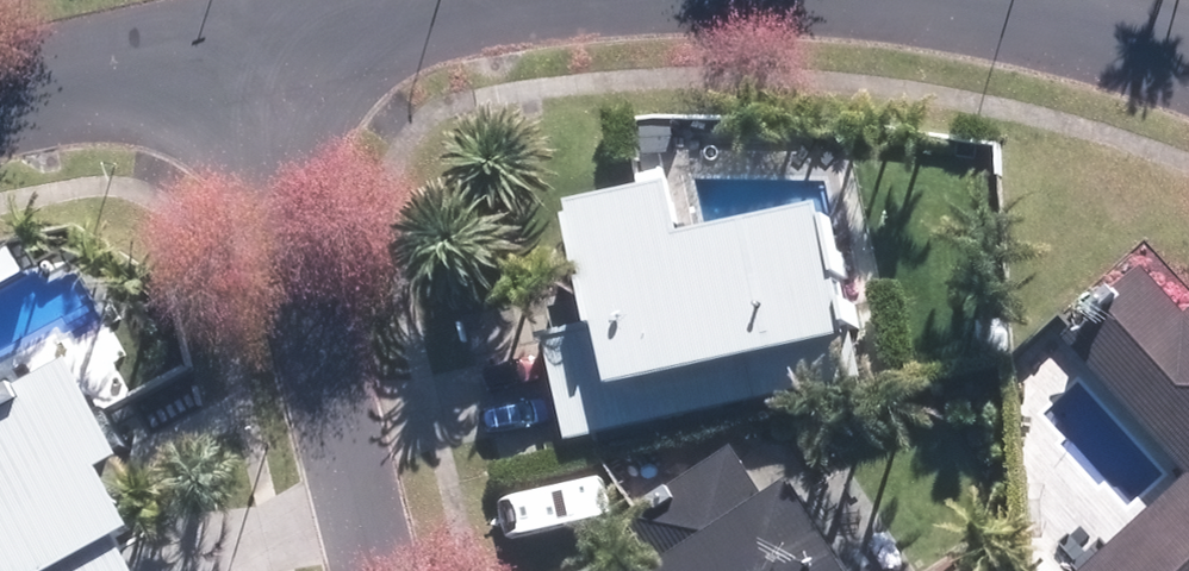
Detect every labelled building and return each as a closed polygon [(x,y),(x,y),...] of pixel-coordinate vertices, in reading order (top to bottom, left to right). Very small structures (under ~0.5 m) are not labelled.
[(563,439),(860,376),(823,206),(676,237),(664,186),(570,205),(573,218),(563,219),(574,267),(578,267),(582,279),(576,281),(587,327),(541,337),(563,439)] [(1184,313),(1141,266),(1060,339),(1186,475),(1080,570),(1188,570),(1188,308),(1184,313)] [(1010,361),(1007,318),(975,320),(979,364),(1010,361)] [(116,537),(133,528),(100,470),(119,460),(67,364),(0,400),(0,570),(135,570),(116,537)] [(787,484),(764,499),(732,449),(626,519),(659,569),(657,570),(844,570),(787,484)]
